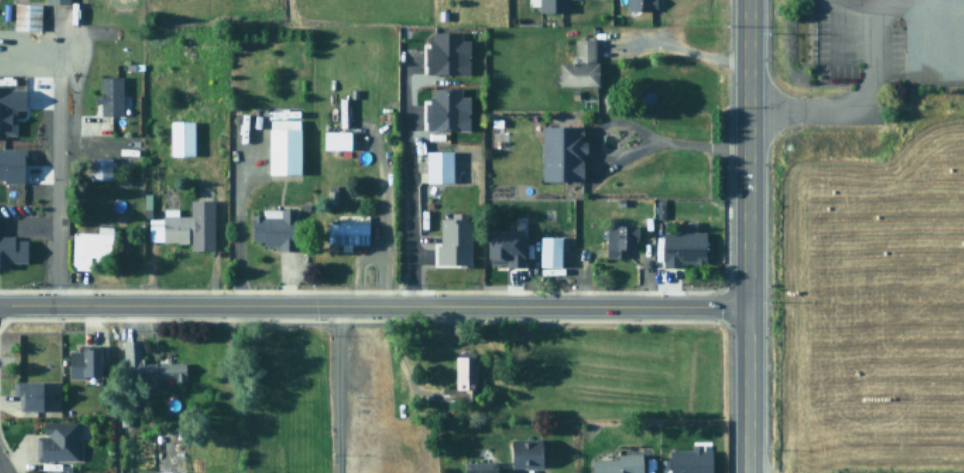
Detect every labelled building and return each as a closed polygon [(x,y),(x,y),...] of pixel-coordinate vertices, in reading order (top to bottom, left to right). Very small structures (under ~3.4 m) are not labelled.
[(568,0),(540,0),(540,12),(568,12),(568,0)] [(656,10),(655,0),(627,0),(627,11),(656,10)] [(40,33),(40,6),(11,6),(11,33),(40,33)] [(425,74),(468,75),(469,40),(461,40),(461,33),(431,32),(431,47),(426,47),(425,74)] [(596,41),(574,41),(574,65),(558,65),(558,88),(596,88),(596,41)] [(123,115),(122,77),(98,77),(99,103),(100,103),(101,116),(123,115)] [(0,88),(0,140),(4,140),(4,135),(15,135),(16,110),(24,110),(25,89),(0,88)] [(461,88),(427,89),(428,131),(469,130),(469,96),(461,96),(461,88)] [(299,121),(267,121),(267,177),(299,177),(299,121)] [(169,158),(193,158),(193,123),(169,123),(169,158)] [(582,183),(582,129),(541,129),(541,183),(582,183)] [(349,152),(349,133),(322,133),(322,152),(349,152)] [(0,148),(0,180),(4,180),(4,183),(24,183),(24,148),(0,148)] [(426,183),(453,183),(452,151),(426,151),(426,183)] [(87,182),(110,182),(110,160),(87,160),(87,182)] [(148,221),(147,244),(189,244),(189,252),(212,252),(213,203),(189,202),(189,216),(162,216),(162,221),(148,221)] [(294,211),(261,211),(261,217),(251,217),(251,249),(294,249),(294,211)] [(438,265),(471,265),(471,222),(467,222),(467,213),(451,213),(451,219),(438,219),(438,265)] [(367,216),(336,216),(336,226),(326,226),(326,247),(367,247),(367,216)] [(508,231),(487,232),(488,264),(507,264),(507,268),(524,267),(523,221),(508,221),(508,231)] [(663,268),(681,268),(681,264),(705,264),(705,232),(697,232),(697,222),(687,222),(687,233),(663,233),(663,268)] [(605,260),(624,260),(624,252),(636,252),(636,227),(605,227),(605,260)] [(72,234),(70,271),(91,272),(91,260),(109,260),(110,228),(97,228),(97,235),(72,234)] [(27,241),(14,241),(14,236),(0,236),(0,268),(11,269),(11,263),(27,263),(27,241)] [(539,269),(559,269),(559,239),(539,239),(539,269)] [(122,342),(122,383),(145,383),(145,384),(184,384),(184,364),(140,364),(140,342),(122,342)] [(67,378),(98,378),(98,349),(67,349),(67,378)] [(475,402),(475,353),(454,353),(454,389),(441,389),(441,402),(475,402)] [(40,382),(15,382),(15,412),(40,412),(40,382)] [(75,423),(42,423),(42,437),(34,437),(34,462),(75,462),(75,423)] [(539,467),(539,440),(509,440),(509,467),(539,467)] [(711,450),(698,450),(670,450),(670,472),(712,472),(711,450)] [(640,454),(616,454),(616,462),(591,462),(591,472),(640,472),(640,454)] [(463,463),(463,472),(495,472),(495,463),(463,463)]
